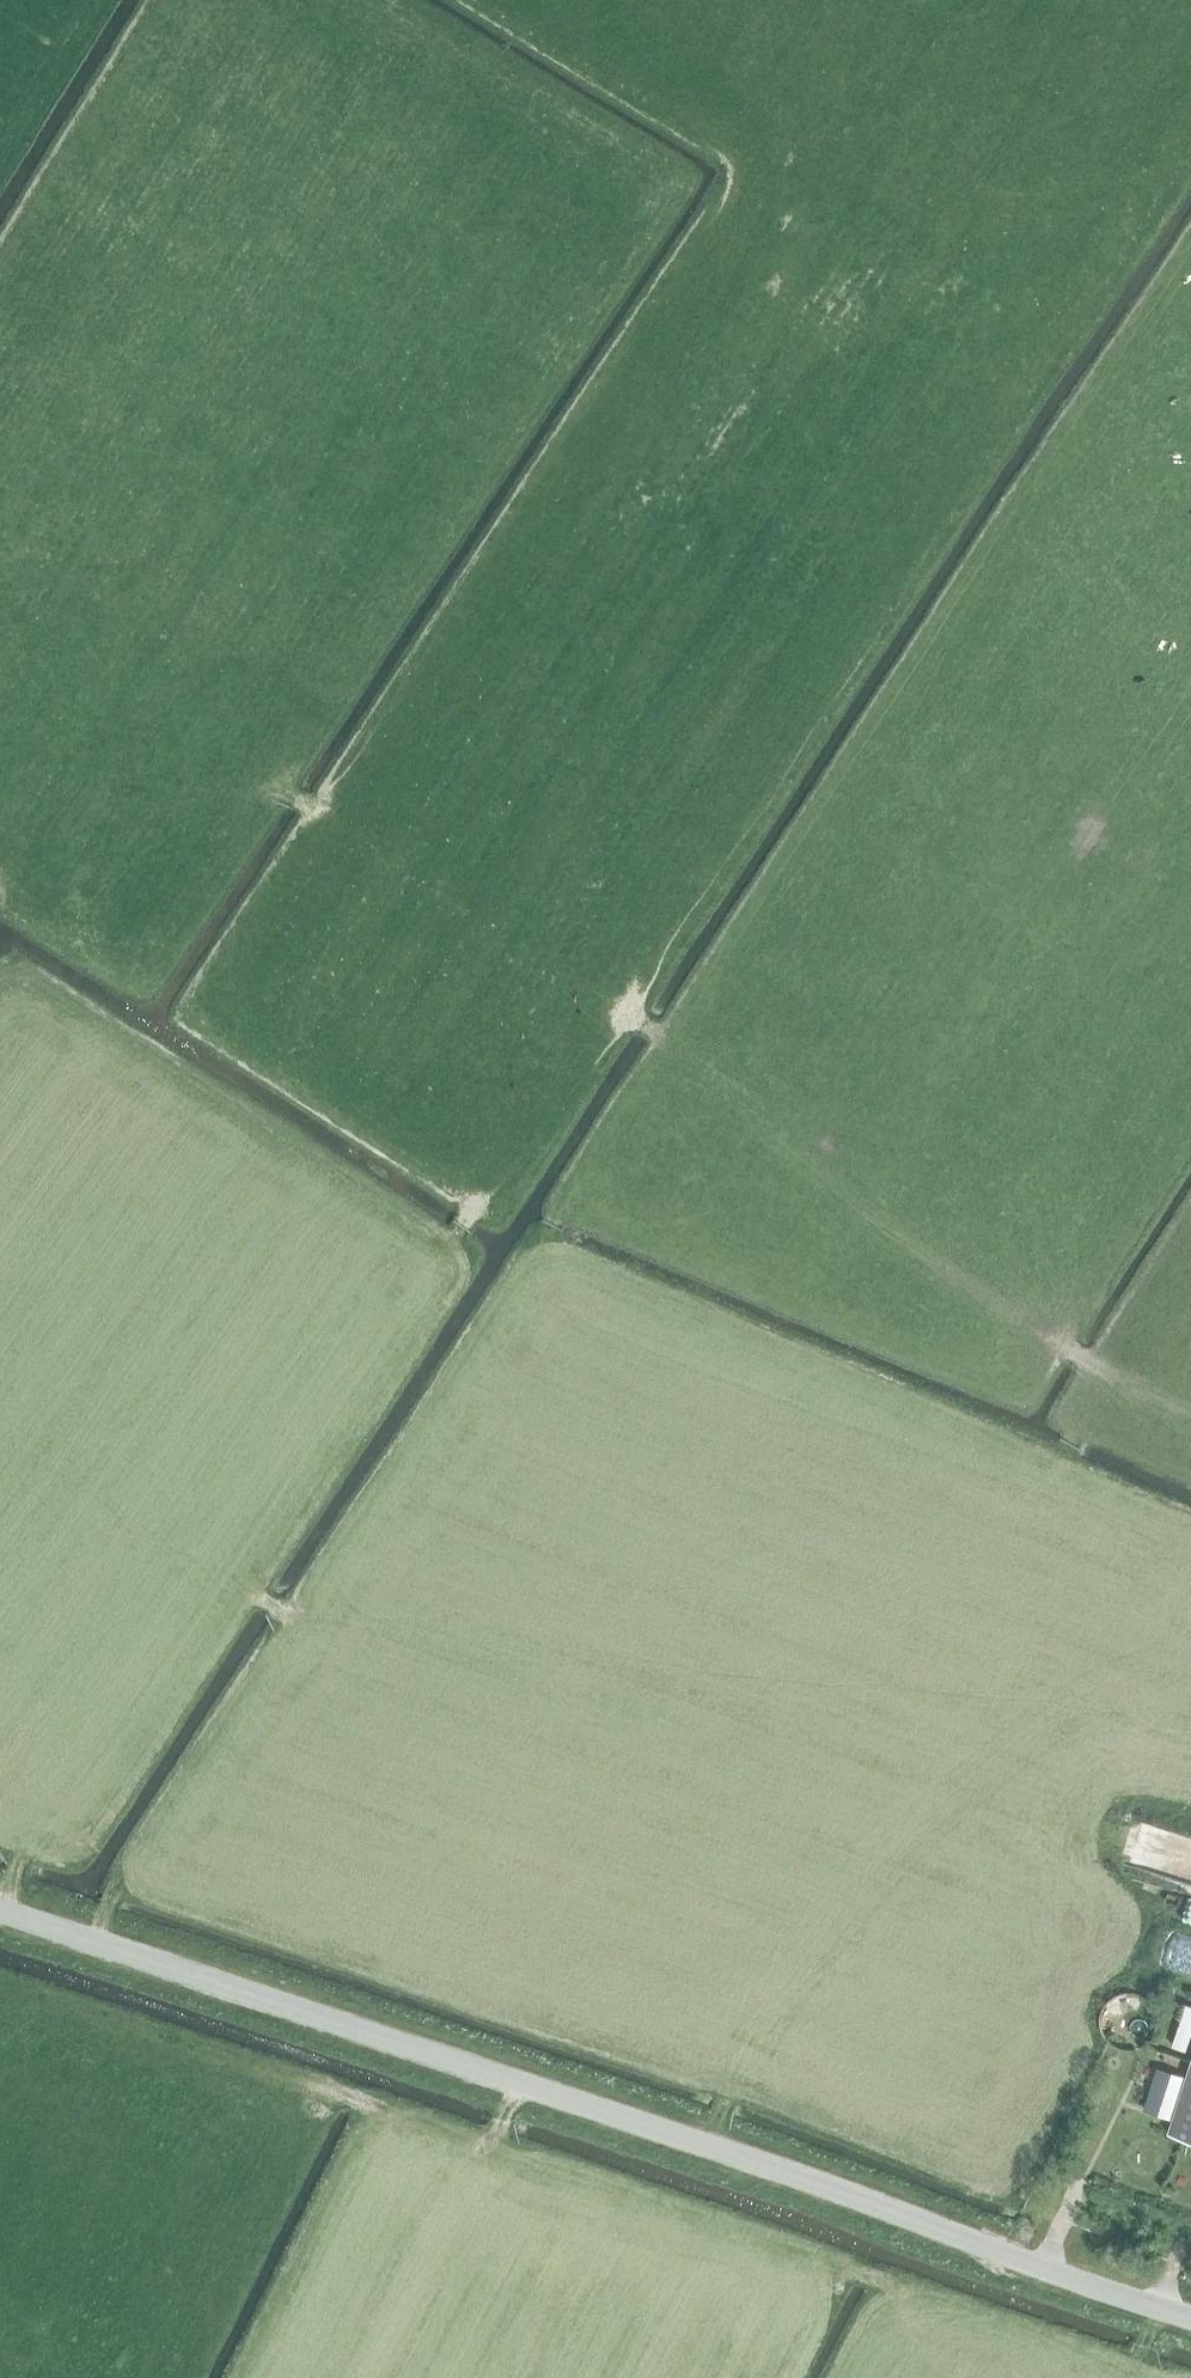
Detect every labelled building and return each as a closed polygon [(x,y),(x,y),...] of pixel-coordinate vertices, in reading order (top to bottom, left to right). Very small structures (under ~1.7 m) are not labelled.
[(1190,2142),(1190,2057),(1166,2134),(1190,2142)] [(1175,2105),(1184,2076),(1156,2067),(1147,2096),(1175,2105)]
